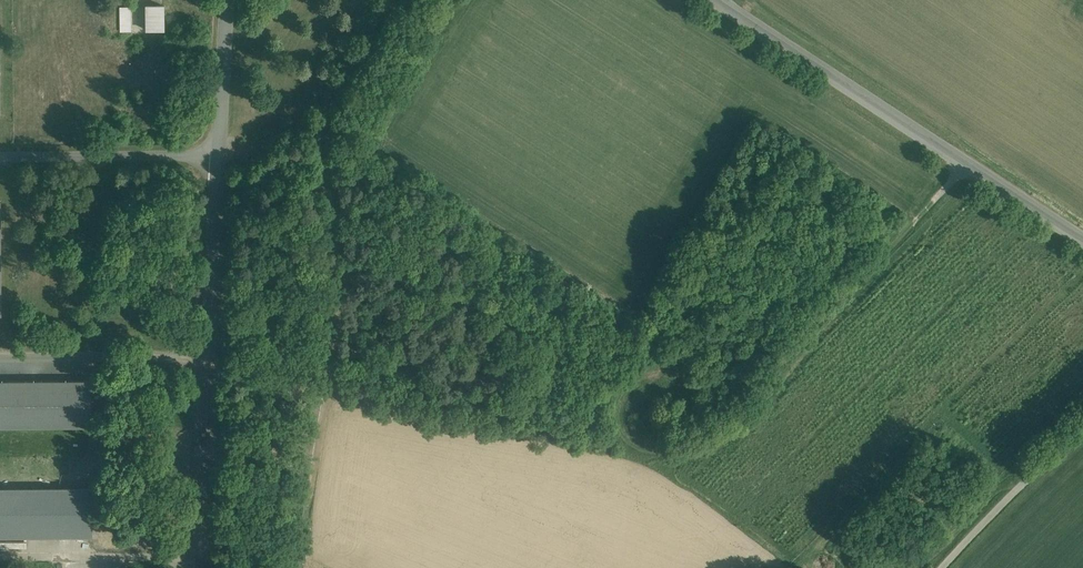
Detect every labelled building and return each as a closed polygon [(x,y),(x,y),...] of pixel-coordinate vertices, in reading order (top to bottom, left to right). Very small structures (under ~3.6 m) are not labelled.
[(134,27),(133,2),(122,2),(123,27),(134,27)] [(162,27),(162,5),(147,5),(147,27),(162,27)] [(90,381),(0,381),(0,429),(90,428),(90,381)] [(93,489),(0,489),(0,536),(93,536),(93,489)]
